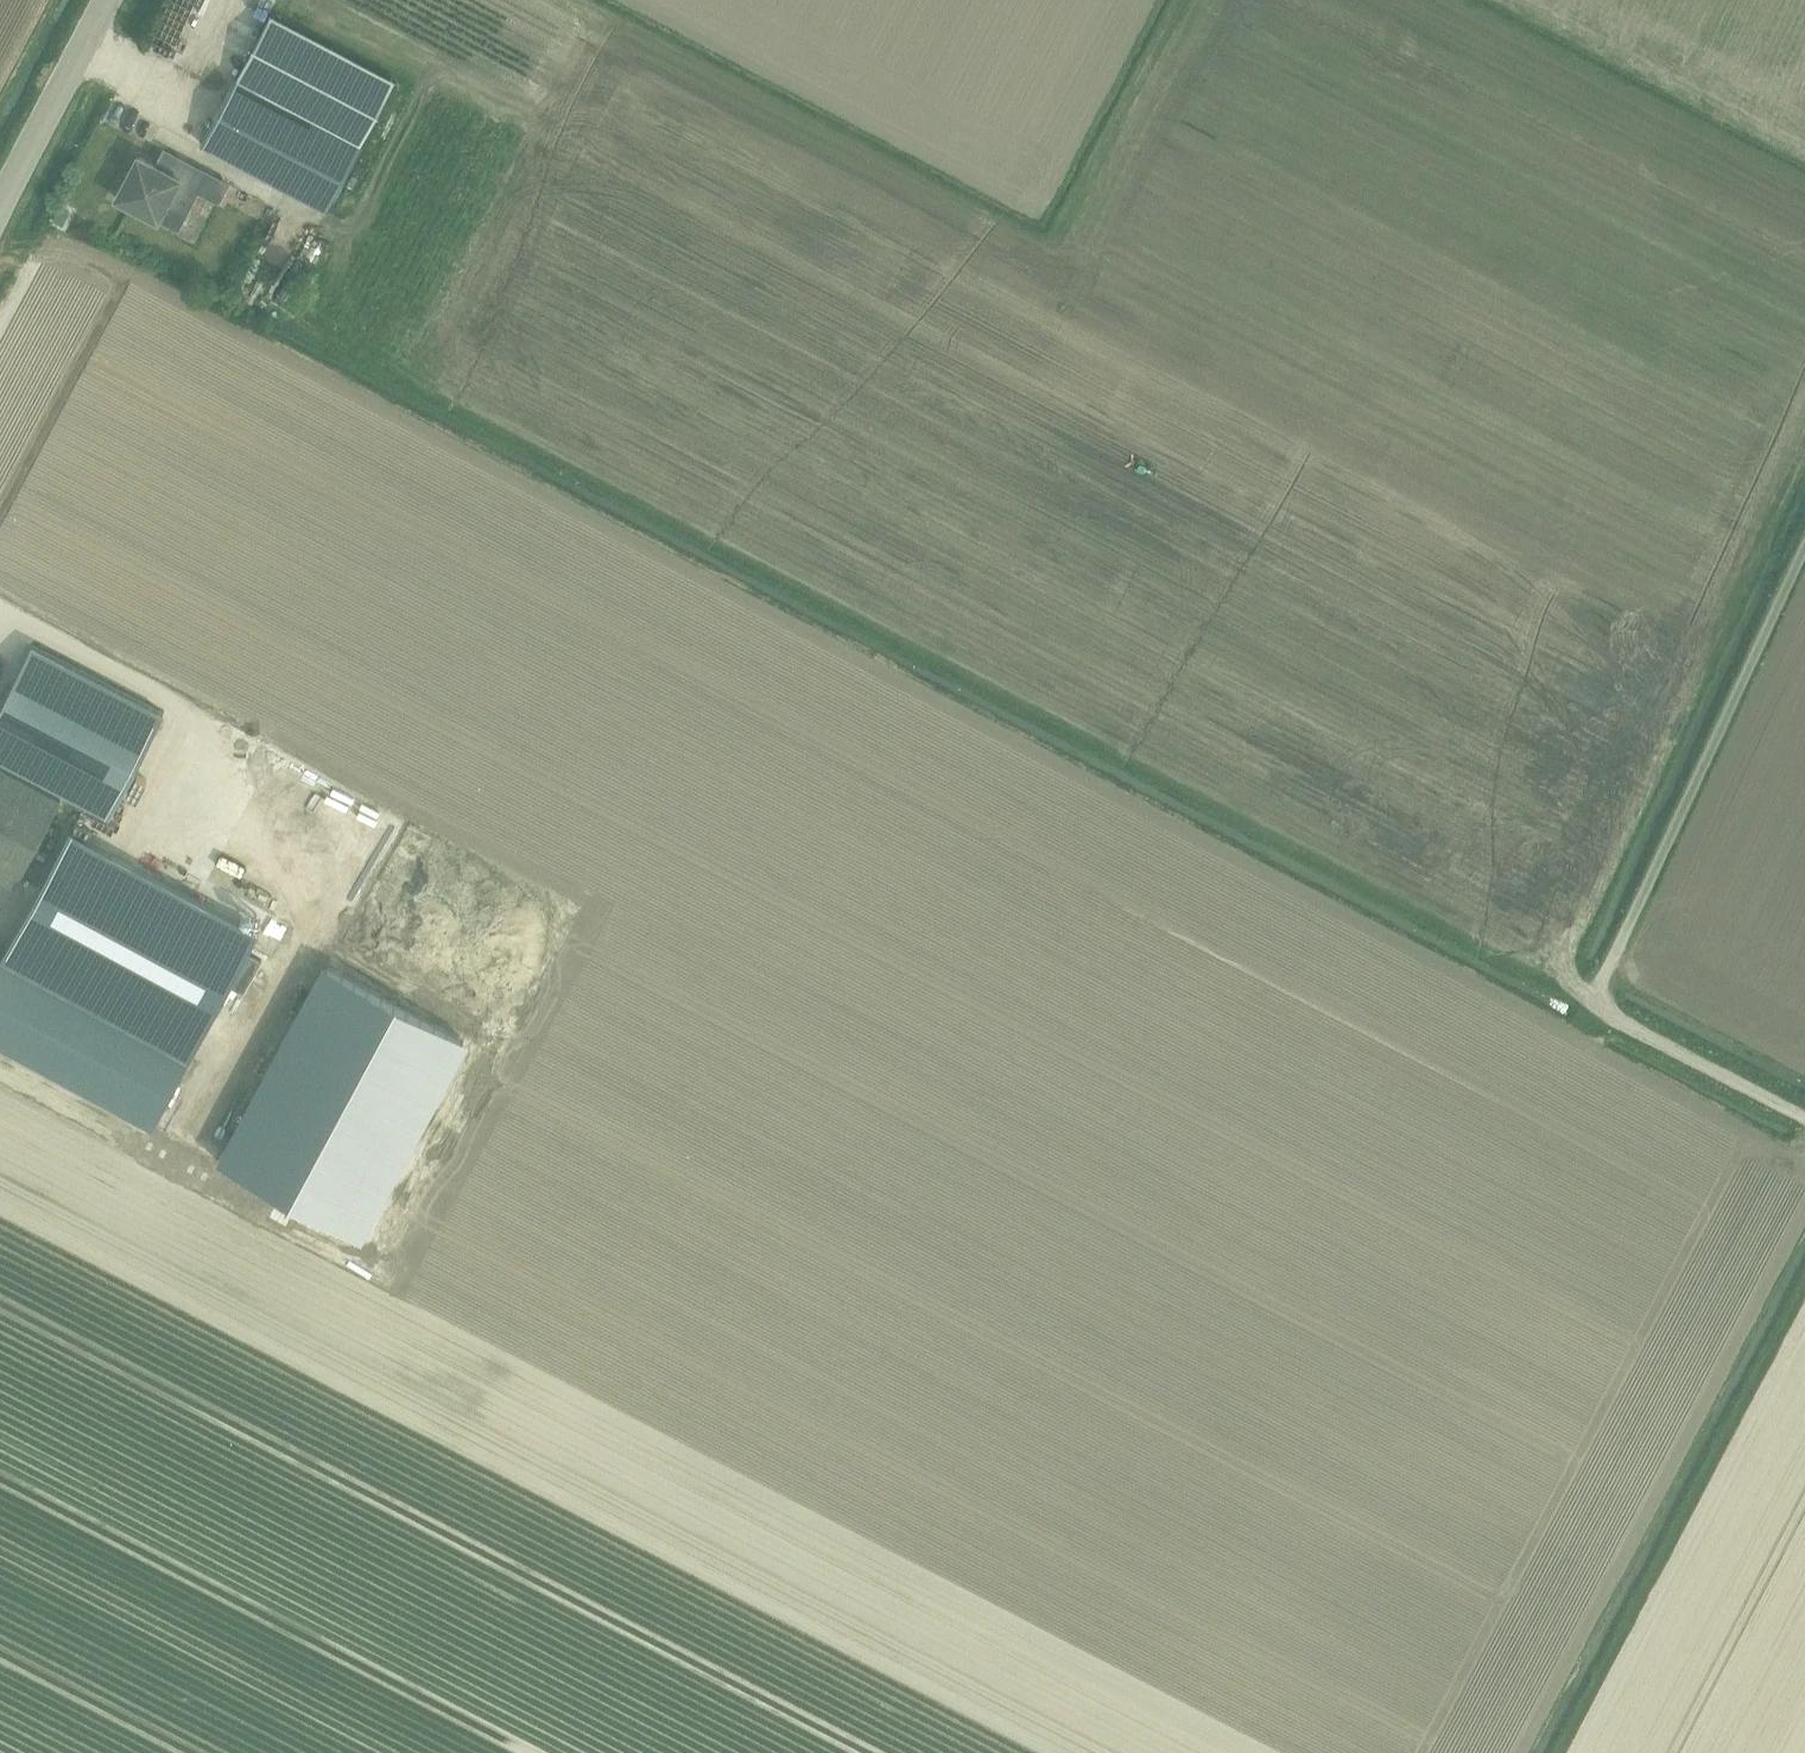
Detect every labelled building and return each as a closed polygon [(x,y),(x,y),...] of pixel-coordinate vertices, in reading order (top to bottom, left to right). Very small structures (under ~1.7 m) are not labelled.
[(270,13),(212,123),(202,142),(328,209),(362,145),(397,80),(270,13)] [(181,177),(139,155),(117,197),(159,219),(181,177)] [(208,174),(198,194),(218,204),(221,200),(228,185),(208,174)] [(111,816),(164,714),(32,645),(0,707),(0,758),(111,816)] [(16,884),(61,800),(0,767),(0,876),(16,884)] [(94,1088),(156,1121),(259,930),(71,830),(2,957),(0,956),(0,1038),(94,1088)] [(335,943),(229,1154),(369,1226),(479,1018),(335,943)]
